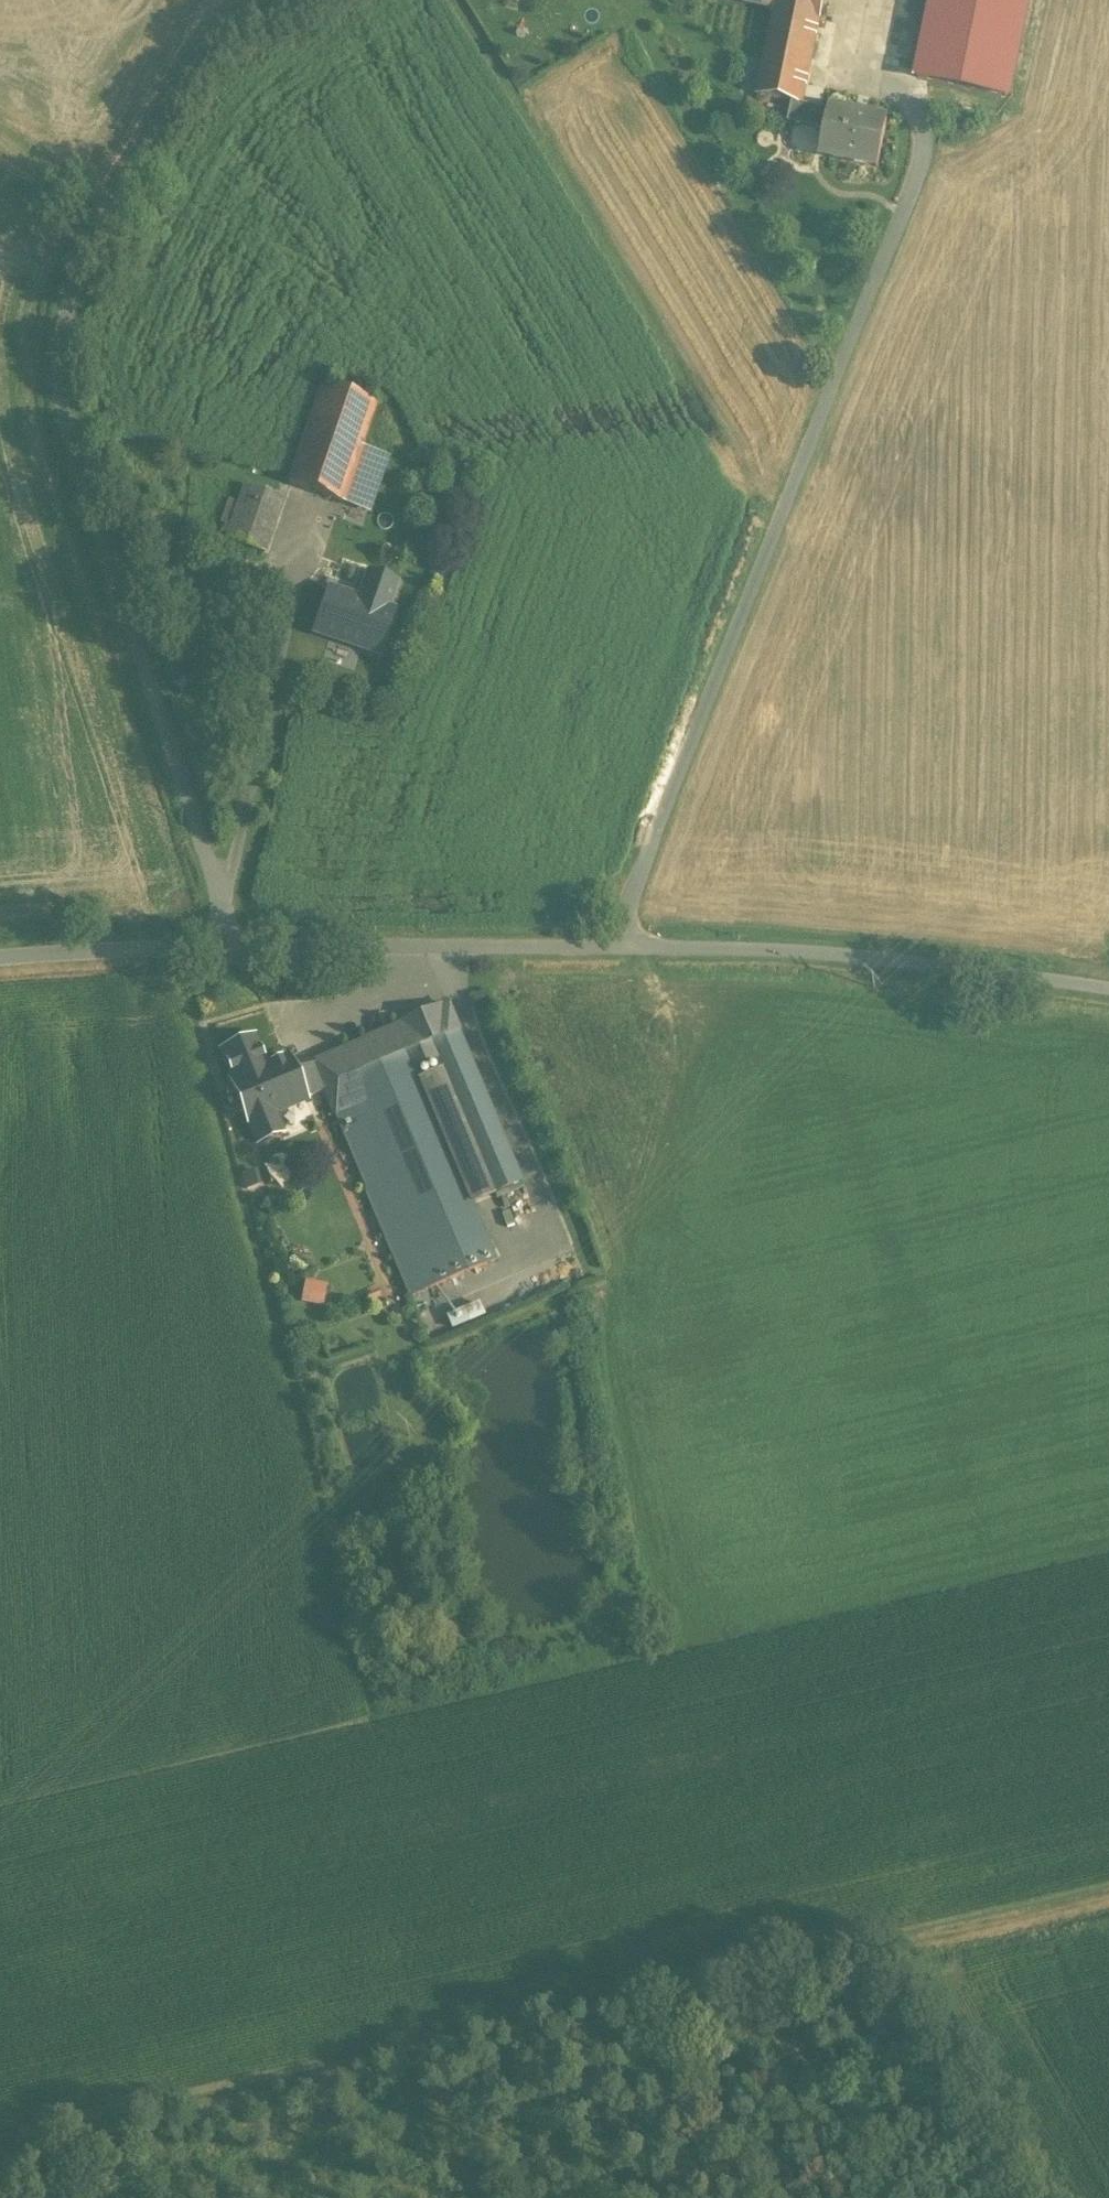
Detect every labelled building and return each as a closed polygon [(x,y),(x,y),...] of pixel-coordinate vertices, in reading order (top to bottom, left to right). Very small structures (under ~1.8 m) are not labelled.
[(825,0),(734,0),(774,9),(756,95),(791,103),(802,105),(825,0)] [(900,55),(947,65),(957,0),(909,0),(900,55)] [(875,167),(886,120),(828,107),(828,111),(802,105),(791,103),(787,121),(823,130),(822,135),(829,136),(825,155),(875,167)] [(376,406),(322,387),(287,484),(342,503),(343,501),(367,510),(386,457),(361,448),(376,406)] [(282,499),(246,487),(239,506),(232,529),(227,542),(263,555),(282,499)] [(221,525),(232,529),(239,506),(229,502),(221,525)] [(378,656),(403,585),(363,572),(354,597),(330,589),(315,634),(378,656)] [(524,1182),(449,1006),(314,1063),(325,1091),(323,1092),(411,1299),(498,1262),(417,1070),(435,1062),(491,1196),(524,1182)] [(263,1067),(252,1041),(223,1053),(234,1080),(230,1081),(257,1144),(280,1134),(273,1117),(305,1103),(304,1100),(323,1092),(325,1091),(314,1063),(292,1073),(286,1058),(263,1067)] [(312,1278),(307,1300),(331,1305),(335,1283),(312,1278)] [(445,1319),(451,1333),(486,1319),(480,1304),(445,1319)]
